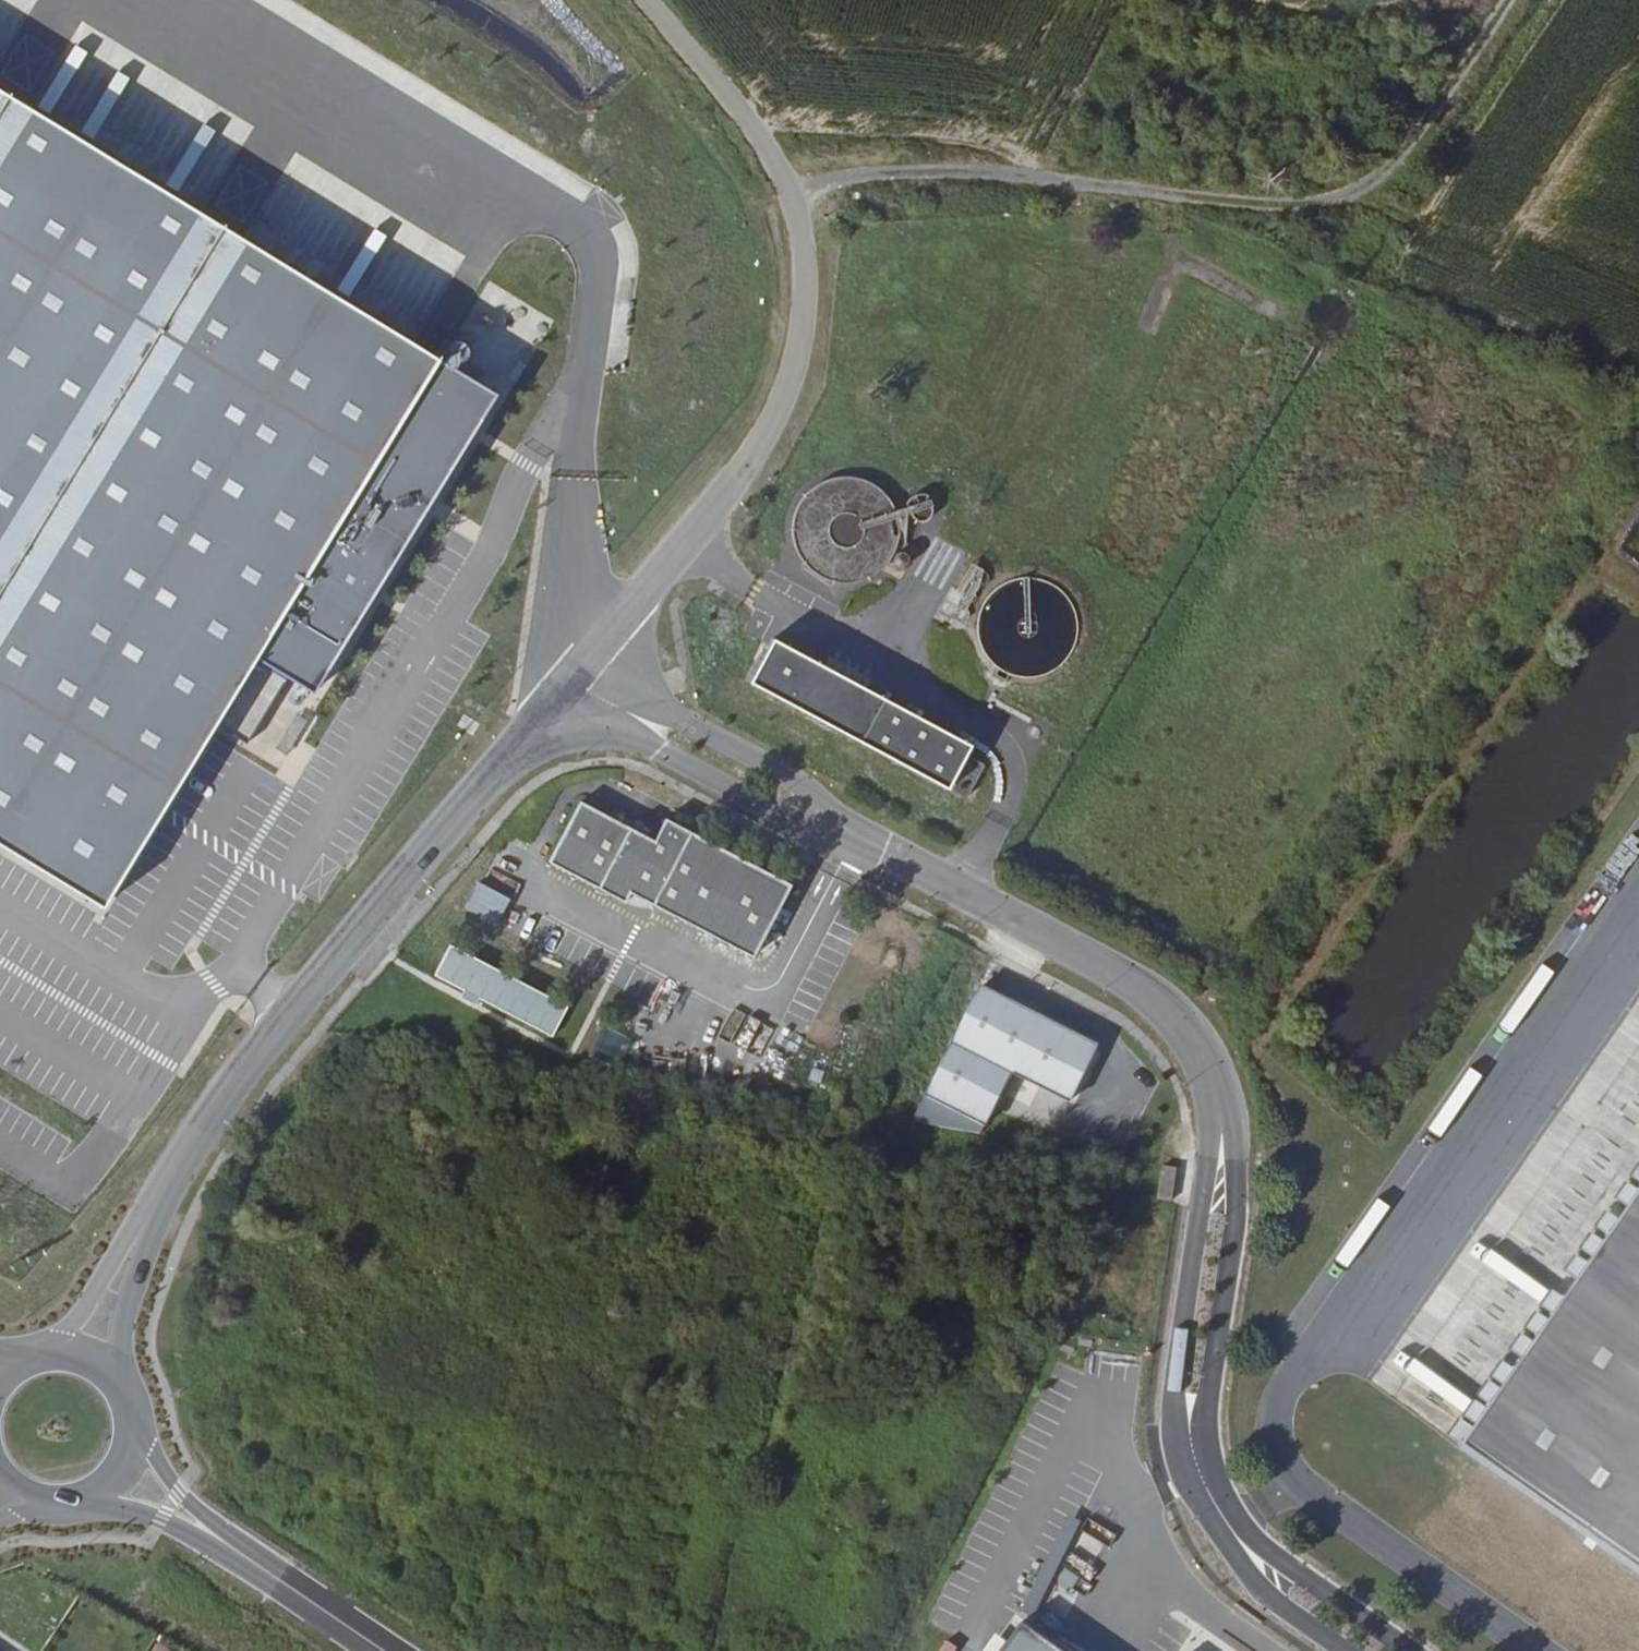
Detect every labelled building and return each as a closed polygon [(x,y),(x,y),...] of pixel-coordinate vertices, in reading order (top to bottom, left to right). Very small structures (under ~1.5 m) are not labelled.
[(0,71),(0,836),(106,901),(257,654),(316,690),(506,380),(0,71)] [(976,745),(776,636),(751,681),(952,790),(976,745)] [(549,870),(610,902),(615,892),(630,900),(753,964),(792,890),(666,825),(655,848),(582,808),(549,870)] [(481,883),(468,907),(498,925),(512,900),(481,883)] [(615,892),(610,902),(598,908),(630,900),(615,892)] [(569,1009),(454,944),(437,974),(553,1039),(569,1009)] [(1097,1052),(982,992),(956,1040),(928,1096),(986,1126),(1012,1076),(1070,1106),(1097,1052)] [(738,1010),(722,1040),(748,1053),(764,1023),(738,1010)] [(602,1026),(592,1049),(616,1059),(626,1036),(602,1026)] [(911,1123),(982,1134),(986,1126),(928,1096),(911,1123)] [(1633,1119),(1623,1136),(1636,1144),(1622,1165),(1608,1157),(1598,1172),(1611,1181),(1607,1187),(1594,1178),(1583,1194),(1596,1203),(1587,1216),(1574,1207),(1563,1224),(1575,1232),(1571,1238),(1558,1229),(1547,1245),(1560,1254),(1556,1260),(1543,1251),(1533,1267),(1546,1275),(1532,1295),(1519,1287),(1509,1302),(1522,1311),(1518,1317),(1504,1308),(1493,1324),(1506,1334),(1502,1340),(1488,1331),(1478,1346),(1491,1355),(1484,1367),(1470,1357),(1459,1373),(1472,1382),(1468,1388),(1455,1379),(1445,1395),(1457,1404),(1453,1411),(1440,1402),(1429,1418),(1443,1426),(1430,1445),(1638,1589),(1638,1123),(1633,1119)] [(1009,1615),(987,1650),(1068,1650),(1009,1615)]
